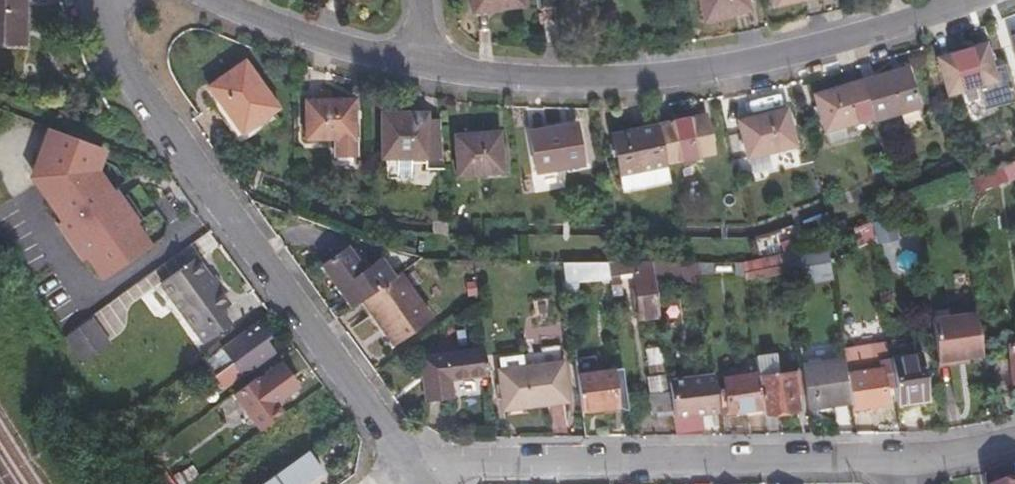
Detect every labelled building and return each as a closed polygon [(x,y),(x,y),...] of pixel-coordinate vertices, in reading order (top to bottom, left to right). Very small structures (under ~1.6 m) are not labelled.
[(27,50),(29,0),(0,0),(0,48),(27,50)] [(477,12),(525,5),(524,0),(475,0),(477,12)] [(710,20),(754,11),(752,0),(706,0),(710,20)] [(948,92),(976,85),(983,109),(1014,100),(1014,99),(1005,65),(994,68),(987,44),(938,58),(948,92)] [(209,81),(245,137),(281,113),(245,57),(209,81)] [(861,82),(873,119),(874,121),(920,108),(908,68),(861,82)] [(815,95),(826,132),(873,119),(861,82),(815,95)] [(307,108),(309,147),(360,143),(357,106),(307,108)] [(741,126),(752,160),(800,146),(790,113),(741,126)] [(427,117),(384,118),(386,164),(390,164),(391,184),(414,184),(416,182),(417,172),(450,172),(445,129),(428,129),(427,117)] [(659,126),(667,166),(717,157),(708,117),(659,126)] [(533,132),(540,176),(586,168),(578,124),(533,132)] [(45,126),(30,177),(99,281),(155,243),(104,166),(110,145),(45,126)] [(602,136),(609,178),(667,168),(667,166),(659,126),(602,136)] [(461,138),(466,180),(510,175),(505,133),(461,138)] [(892,215),(872,218),(875,238),(894,235),(892,215)] [(786,252),(788,266),(814,263),(811,242),(786,252)] [(323,264),(352,307),(363,299),(394,276),(381,258),(365,269),(348,247),(323,264)] [(815,266),(813,266),(814,277),(831,276),(829,250),(814,251),(815,266)] [(743,261),(745,276),(765,274),(763,257),(743,261)] [(163,281),(204,340),(210,336),(190,307),(217,287),(197,259),(163,281)] [(563,259),(565,277),(610,279),(610,273),(609,259),(563,259)] [(637,274),(643,318),(662,317),(656,274),(655,262),(616,262),(615,259),(609,259),(610,273),(637,274)] [(701,272),(701,280),(718,279),(717,260),(700,259),(700,261),(701,272)] [(655,262),(656,274),(687,275),(687,272),(686,261),(655,262)] [(686,261),(687,272),(701,272),(700,261),(686,261)] [(363,299),(395,342),(431,316),(400,273),(394,276),(363,299)] [(190,307),(210,336),(232,321),(225,310),(231,305),(217,287),(190,307)] [(977,312),(933,318),(940,366),(984,359),(977,312)] [(94,315),(65,336),(83,362),(113,341),(94,315)] [(234,361),(217,374),(225,387),(273,352),(265,340),(268,336),(259,322),(225,347),(234,361)] [(999,385),(1014,383),(1014,342),(1010,343),(1012,362),(996,364),(999,385)] [(423,356),(429,401),(452,397),(451,383),(488,378),(483,347),(423,356)] [(891,361),(895,387),(898,402),(928,397),(922,354),(891,358),(891,361)] [(846,359),(848,377),(854,414),(872,411),(872,405),(890,404),(889,387),(895,387),(891,361),(881,362),(880,355),(846,359)] [(500,368),(507,409),(571,397),(564,356),(500,368)] [(236,393),(262,430),(285,412),(278,402),(293,390),(287,379),(291,375),(282,362),(256,381),(255,379),(236,393)] [(577,368),(583,418),(601,417),(600,407),(618,405),(612,363),(577,368)] [(726,379),(730,413),(764,409),(760,378),(759,374),(726,379)] [(760,378),(764,409),(765,414),(803,409),(800,388),(779,390),(775,377),(760,378)] [(805,383),(811,425),(854,419),(854,414),(848,377),(805,383)] [(451,383),(452,397),(490,393),(488,378),(451,383)] [(675,383),(679,416),(675,417),(678,436),(695,435),(693,414),(718,410),(714,378),(675,383)] [(654,397),(656,418),(675,417),(672,394),(654,397)] [(273,453),(247,471),(256,483),(261,483),(304,453),(321,440),(296,407),(261,436),(273,453)] [(261,483),(305,483),(318,474),(304,453),(261,483)]
